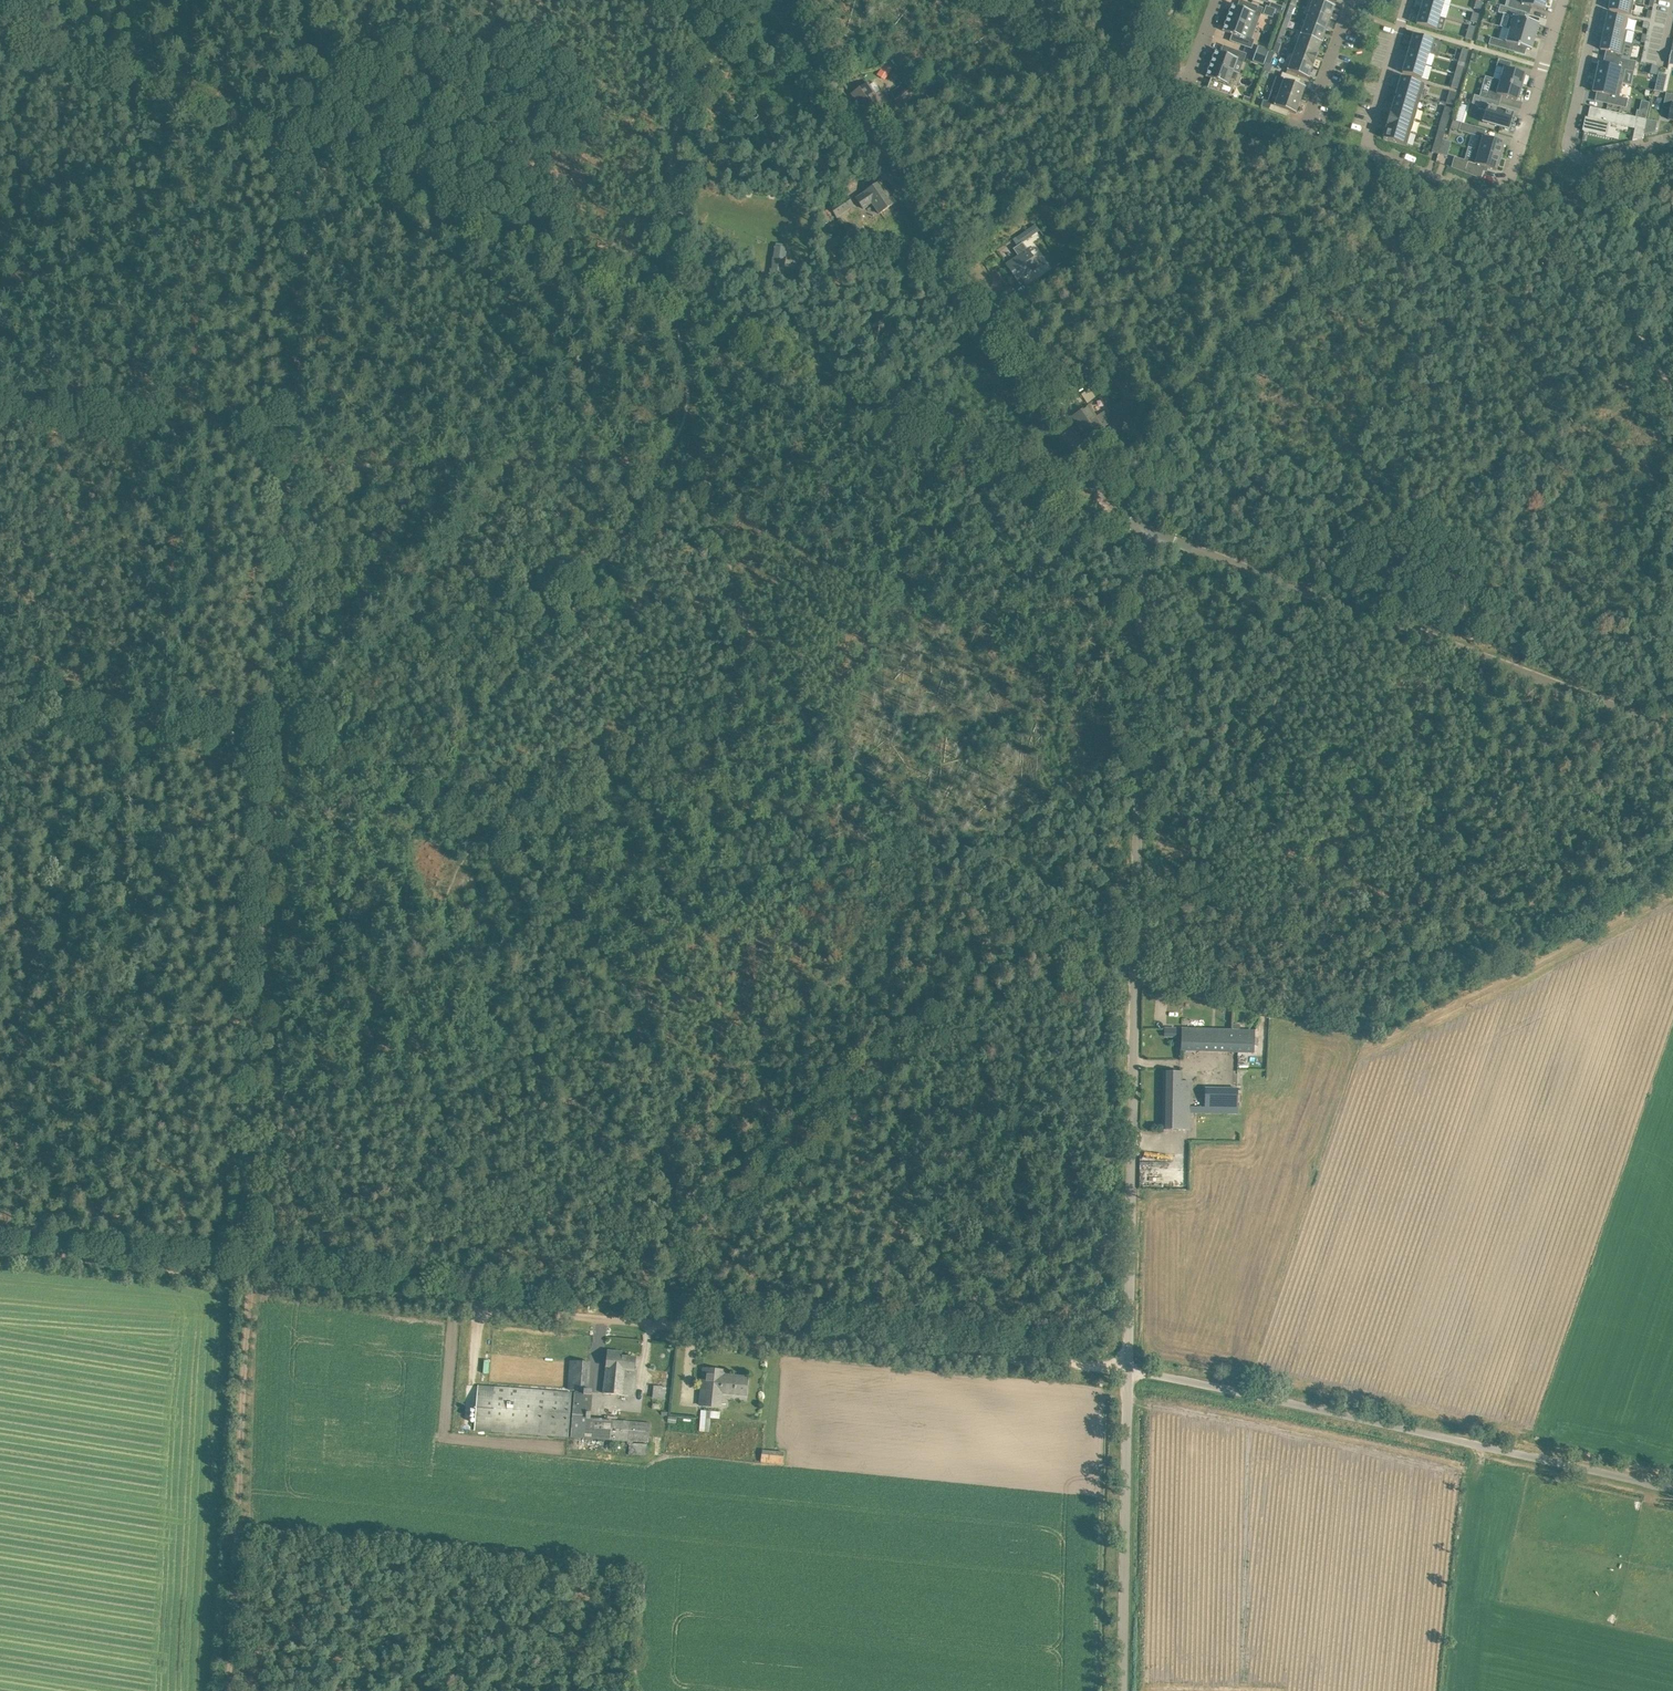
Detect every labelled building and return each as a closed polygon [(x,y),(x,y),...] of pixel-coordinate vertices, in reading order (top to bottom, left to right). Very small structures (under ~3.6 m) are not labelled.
[(1240,0),(1237,6),(1232,5),(1227,18),(1249,26),(1253,14),(1259,17),(1262,8),(1240,0)] [(1310,7),(1305,6),(1304,9),(1330,19),(1334,7),(1335,8),(1335,7),(1316,0),(1313,0),(1310,7)] [(1430,0),(1423,0),(1420,11),(1439,17),(1443,4),(1430,0)] [(1480,10),(1483,2),(1477,0),(1476,0),(1474,8),(1480,10)] [(1547,0),(1518,0),(1517,2),(1511,0),(1508,8),(1526,13),(1529,14),(1531,7),(1543,10),(1544,5),(1546,6),(1547,0)] [(1620,0),(1612,0),(1610,10),(1632,15),(1634,3),(1620,0)] [(1503,27),(1535,37),(1539,24),(1524,19),(1526,13),(1508,8),(1500,5),(1498,12),(1501,13),(1503,14),(1510,16),(1506,28),(1503,27)] [(1303,12),(1307,15),(1305,23),(1304,22),(1304,23),(1326,31),(1325,30),(1330,19),(1304,9),(1303,12)] [(1435,29),(1439,17),(1420,11),(1416,24),(1435,29)] [(1470,21),(1476,23),(1479,14),(1473,13),(1470,21)] [(1609,14),(1606,26),(1626,30),(1628,19),(1609,14)] [(1230,41),(1251,49),(1254,40),(1245,36),(1249,26),(1227,18),(1223,31),(1232,34),(1230,41)] [(1304,23),(1302,30),(1297,30),(1295,33),(1322,43),(1321,42),(1325,31),(1326,31),(1304,23)] [(1475,27),(1469,25),(1465,38),(1472,40),(1475,27)] [(1626,30),(1606,26),(1604,38),(1625,42),(1628,31),(1626,30)] [(1535,37),(1503,27),(1502,28),(1509,30),(1506,42),(1490,37),(1488,45),(1514,52),(1516,46),(1526,49),(1531,50),(1535,37)] [(1294,36),(1299,39),(1296,46),(1295,47),(1317,55),(1318,54),(1317,54),(1321,43),(1322,43),(1295,33),(1294,36)] [(1413,35),(1410,47),(1429,53),(1430,48),(1435,50),(1437,45),(1431,44),(1432,40),(1413,35)] [(1625,42),(1604,38),(1601,50),(1623,55),(1625,42)] [(1246,54),(1223,46),(1220,52),(1215,50),(1211,63),(1232,71),(1236,60),(1243,63),(1246,54)] [(1258,46),(1255,54),(1266,58),(1269,51),(1269,50),(1258,46)] [(1295,47),(1296,47),(1293,54),(1288,54),(1287,57),(1313,67),(1317,55),(1295,47)] [(1429,53),(1410,47),(1406,60),(1425,65),(1429,53)] [(1462,49),(1458,62),(1465,63),(1468,51),(1462,49)] [(1272,52),(1269,51),(1268,54),(1265,63),(1270,65),(1272,60),(1274,53),(1272,52)] [(1255,54),(1252,62),(1263,66),(1264,62),(1266,58),(1255,54)] [(1309,78),(1308,78),(1312,67),(1313,67),(1287,57),(1286,60),(1290,63),(1287,70),(1286,71),(1309,79),(1309,78)] [(1598,75),(1597,78),(1623,84),(1626,70),(1635,72),(1637,62),(1618,57),(1615,67),(1600,64),(1600,68),(1597,67),(1596,75),(1598,75)] [(1493,78),(1492,79),(1520,87),(1521,85),(1521,83),(1523,83),(1525,76),(1523,76),(1524,74),(1509,69),(1511,63),(1498,59),(1496,66),(1503,68),(1504,69),(1500,81),(1493,78)] [(1421,78),(1425,65),(1406,60),(1402,73),(1421,78)] [(886,63),(882,70),(888,74),(892,67),(886,63)] [(1211,78),(1207,88),(1230,96),(1233,88),(1234,85),(1231,80),(1229,79),(1232,71),(1211,63),(1206,76),(1211,78)] [(1263,70),(1269,73),(1272,66),(1270,65),(1265,63),(1263,70)] [(1653,65),(1651,74),(1657,75),(1659,67),(1657,66),(1653,65)] [(1457,66),(1455,74),(1461,76),(1463,68),(1457,66)] [(1279,92),(1278,93),(1300,101),(1300,100),(1304,88),(1305,88),(1305,87),(1294,83),(1296,78),(1282,73),(1280,78),(1283,79),(1283,80),(1279,92)] [(904,77),(909,84),(891,96),(897,105),(919,90),(909,74),(904,77)] [(1461,76),(1455,74),(1451,87),(1457,89),(1461,76)] [(1401,77),(1397,89),(1421,96),(1424,84),(1401,77)] [(1623,84),(1597,78),(1597,80),(1594,80),(1593,88),(1595,88),(1594,92),(1609,95),(1607,104),(1627,108),(1629,99),(1620,97),(1623,84)] [(1520,87),(1492,79),(1487,99),(1500,102),(1501,96),(1516,100),(1517,98),(1519,99),(1521,92),(1519,91),(1520,87)] [(866,115),(875,109),(882,105),(881,104),(889,99),(883,90),(876,95),(867,83),(851,94),(866,115)] [(1656,83),(1654,92),(1663,94),(1665,85),(1656,83)] [(1421,96),(1397,89),(1394,101),(1417,108),(1421,96)] [(1449,91),(1446,103),(1453,105),(1456,93),(1449,91)] [(1271,104),(1268,110),(1283,115),(1285,110),(1290,112),(1296,114),(1296,113),(1295,113),(1300,101),(1278,93),(1279,93),(1275,105),(1274,104),(1274,105),(1271,104)] [(1664,108),(1671,110),(1669,119),(1672,120),(1672,95),(1667,93),(1664,108)] [(1500,102),(1487,99),(1474,95),(1471,104),(1476,105),(1478,106),(1477,108),(1485,111),(1482,122),(1484,122),(1503,128),(1508,129),(1512,113),(1498,109),(1500,102)] [(1417,108),(1394,101),(1390,113),(1389,113),(1413,120),(1417,108)] [(1442,116),(1449,118),(1451,109),(1445,107),(1442,116)] [(1583,131),(1607,136),(1610,123),(1628,127),(1631,116),(1602,110),(1601,115),(1598,115),(1597,120),(1586,117),(1583,131)] [(1647,120),(1648,113),(1638,111),(1637,117),(1638,118),(1647,120)] [(1389,113),(1386,126),(1410,133),(1413,120),(1389,113)] [(1633,140),(1644,138),(1645,135),(1645,131),(1648,120),(1647,120),(1638,118),(1633,140)] [(1441,119),(1439,128),(1445,130),(1448,121),(1441,119)] [(1658,122),(1648,120),(1645,131),(1645,135),(1656,133),(1658,122)] [(1478,137),(1474,149),(1501,157),(1504,149),(1502,149),(1504,143),(1484,137),(1486,130),(1461,123),(1458,131),(1478,137)] [(1410,133),(1386,126),(1383,138),(1406,145),(1410,133)] [(1437,132),(1435,140),(1442,142),(1442,141),(1444,134),(1437,132)] [(1442,142),(1435,140),(1431,152),(1438,154),(1439,150),(1442,142)] [(1442,142),(1439,150),(1448,152),(1450,143),(1442,141),(1442,142)] [(1501,157),(1474,149),(1470,162),(1454,157),(1451,168),(1481,179),(1484,167),(1496,170),(1497,165),(1499,165),(1501,157)] [(880,181),(871,187),(865,192),(865,193),(856,199),(863,209),(872,203),(879,213),(895,203),(880,181)] [(829,208),(825,211),(831,220),(835,217),(836,218),(854,206),(847,195),(829,207),(829,208)] [(848,232),(857,236),(859,231),(850,227),(848,232)] [(1027,230),(1019,236),(1023,242),(1032,237),(1027,230)] [(1006,265),(1017,280),(1039,266),(1028,250),(1027,250),(1022,243),(1013,249),(1018,256),(1006,265)] [(775,248),(771,276),(782,278),(786,249),(775,248)] [(1121,368),(1113,373),(1123,387),(1130,382),(1121,368)] [(1129,388),(1134,394),(1139,390),(1134,384),(1129,388)] [(1134,405),(1116,417),(1121,425),(1139,412),(1134,405)] [(1073,417),(1087,438),(1103,427),(1110,421),(1104,413),(1097,418),(1088,406),(1073,417)] [(1144,413),(1132,422),(1136,426),(1148,417),(1144,413)] [(1165,1027),(1164,1036),(1176,1036),(1176,1027),(1165,1027)] [(1181,1050),(1254,1052),(1255,1032),(1182,1028),(1181,1050)] [(1164,1071),(1163,1130),(1190,1130),(1191,1081),(1182,1081),(1182,1072),(1164,1071)] [(1238,1107),(1238,1088),(1205,1088),(1205,1107),(1238,1107)] [(621,1352),(608,1351),(603,1393),(631,1396),(633,1375),(636,1377),(637,1369),(634,1369),(636,1357),(621,1356),(621,1352)] [(647,1444),(634,1443),(633,1443),(633,1441),(649,1443),(651,1422),(591,1418),(592,1394),(587,1394),(590,1362),(570,1361),(568,1389),(584,1390),(584,1393),(574,1392),(571,1437),(610,1440),(609,1448),(619,1448),(620,1440),(628,1441),(627,1444),(629,1444),(628,1455),(646,1456),(647,1444)] [(724,1370),(704,1368),(700,1405),(720,1407),(721,1392),(746,1395),(747,1377),(723,1375),(724,1370)] [(652,1398),(665,1399),(667,1377),(655,1375),(652,1398)] [(568,1437),(571,1393),(478,1386),(475,1430),(568,1437)] [(710,1418),(720,1419),(720,1411),(701,1409),(700,1431),(709,1432),(710,1418)] [(760,1431),(752,1430),(750,1454),(757,1455),(760,1431)] [(784,1452),(762,1450),(761,1462),(783,1464),(784,1452)]
